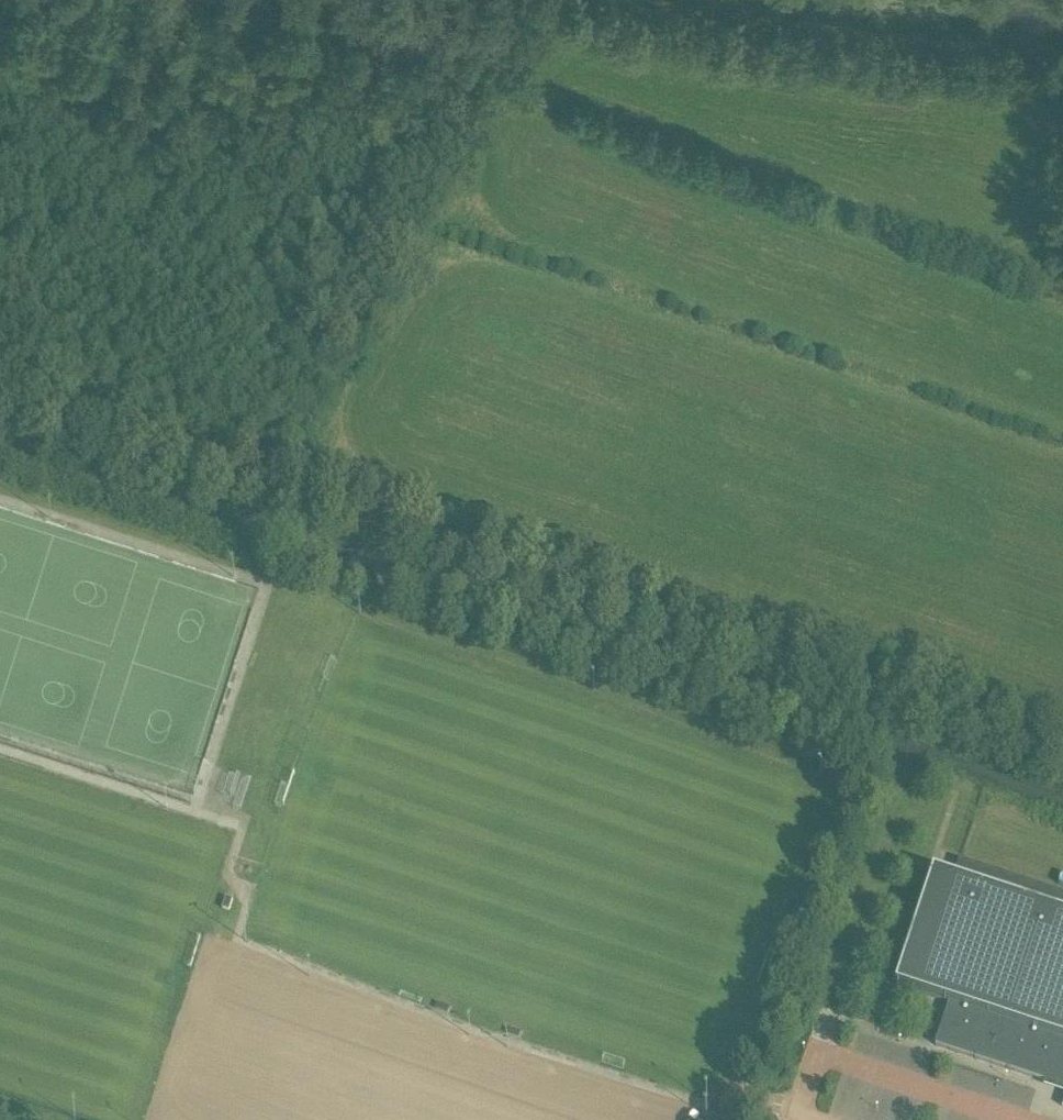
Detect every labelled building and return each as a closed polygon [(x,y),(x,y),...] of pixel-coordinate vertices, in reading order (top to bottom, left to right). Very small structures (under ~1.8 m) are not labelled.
[(959,859),(953,877),(933,870),(896,985),(949,1002),(935,1045),(1062,1086),(1062,893),(959,859)] [(222,908),(230,911),(234,899),(226,897),(222,908)]
